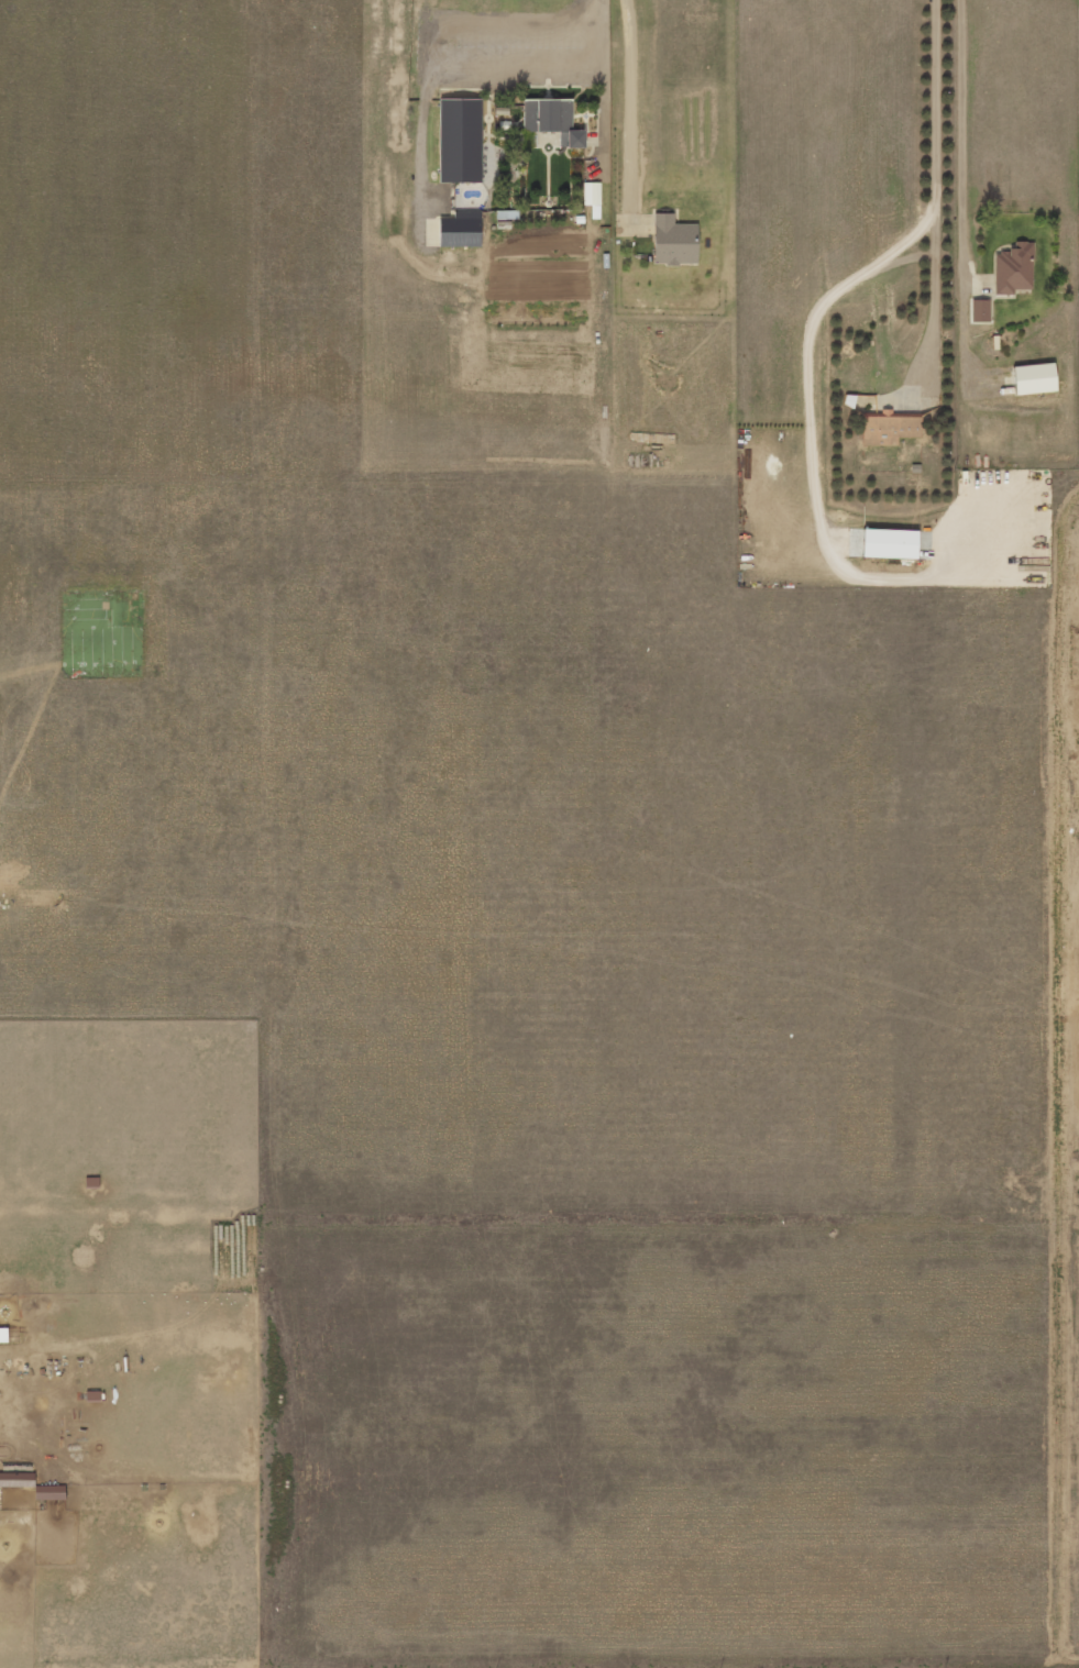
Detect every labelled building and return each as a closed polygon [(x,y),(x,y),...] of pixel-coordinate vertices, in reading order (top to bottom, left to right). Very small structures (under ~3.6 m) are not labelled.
[(439,184),(481,183),(480,100),(438,100),(439,184)] [(559,132),(559,149),(585,148),(585,130),(572,130),(572,100),(523,101),(524,133),(559,132)] [(600,184),(584,184),(583,206),(599,207),(600,184)] [(481,246),(480,212),(453,213),(453,219),(439,219),(440,247),(481,246)] [(653,265),(697,266),(697,225),(674,225),(674,215),(653,214),(653,265)] [(1033,290),(1032,243),(1014,243),(1014,252),(994,253),(995,296),(1014,295),(1014,290),(1033,290)] [(989,301),(971,301),(971,323),(990,323),(989,301)] [(1012,368),(1015,396),(1056,392),(1054,364),(1012,368)] [(921,418),(863,417),(863,446),(897,446),(897,438),(920,439),(921,418)] [(862,558),(917,560),(918,532),(863,530),(862,558)] [(66,1487),(36,1486),(35,1501),(65,1501),(66,1487)]
